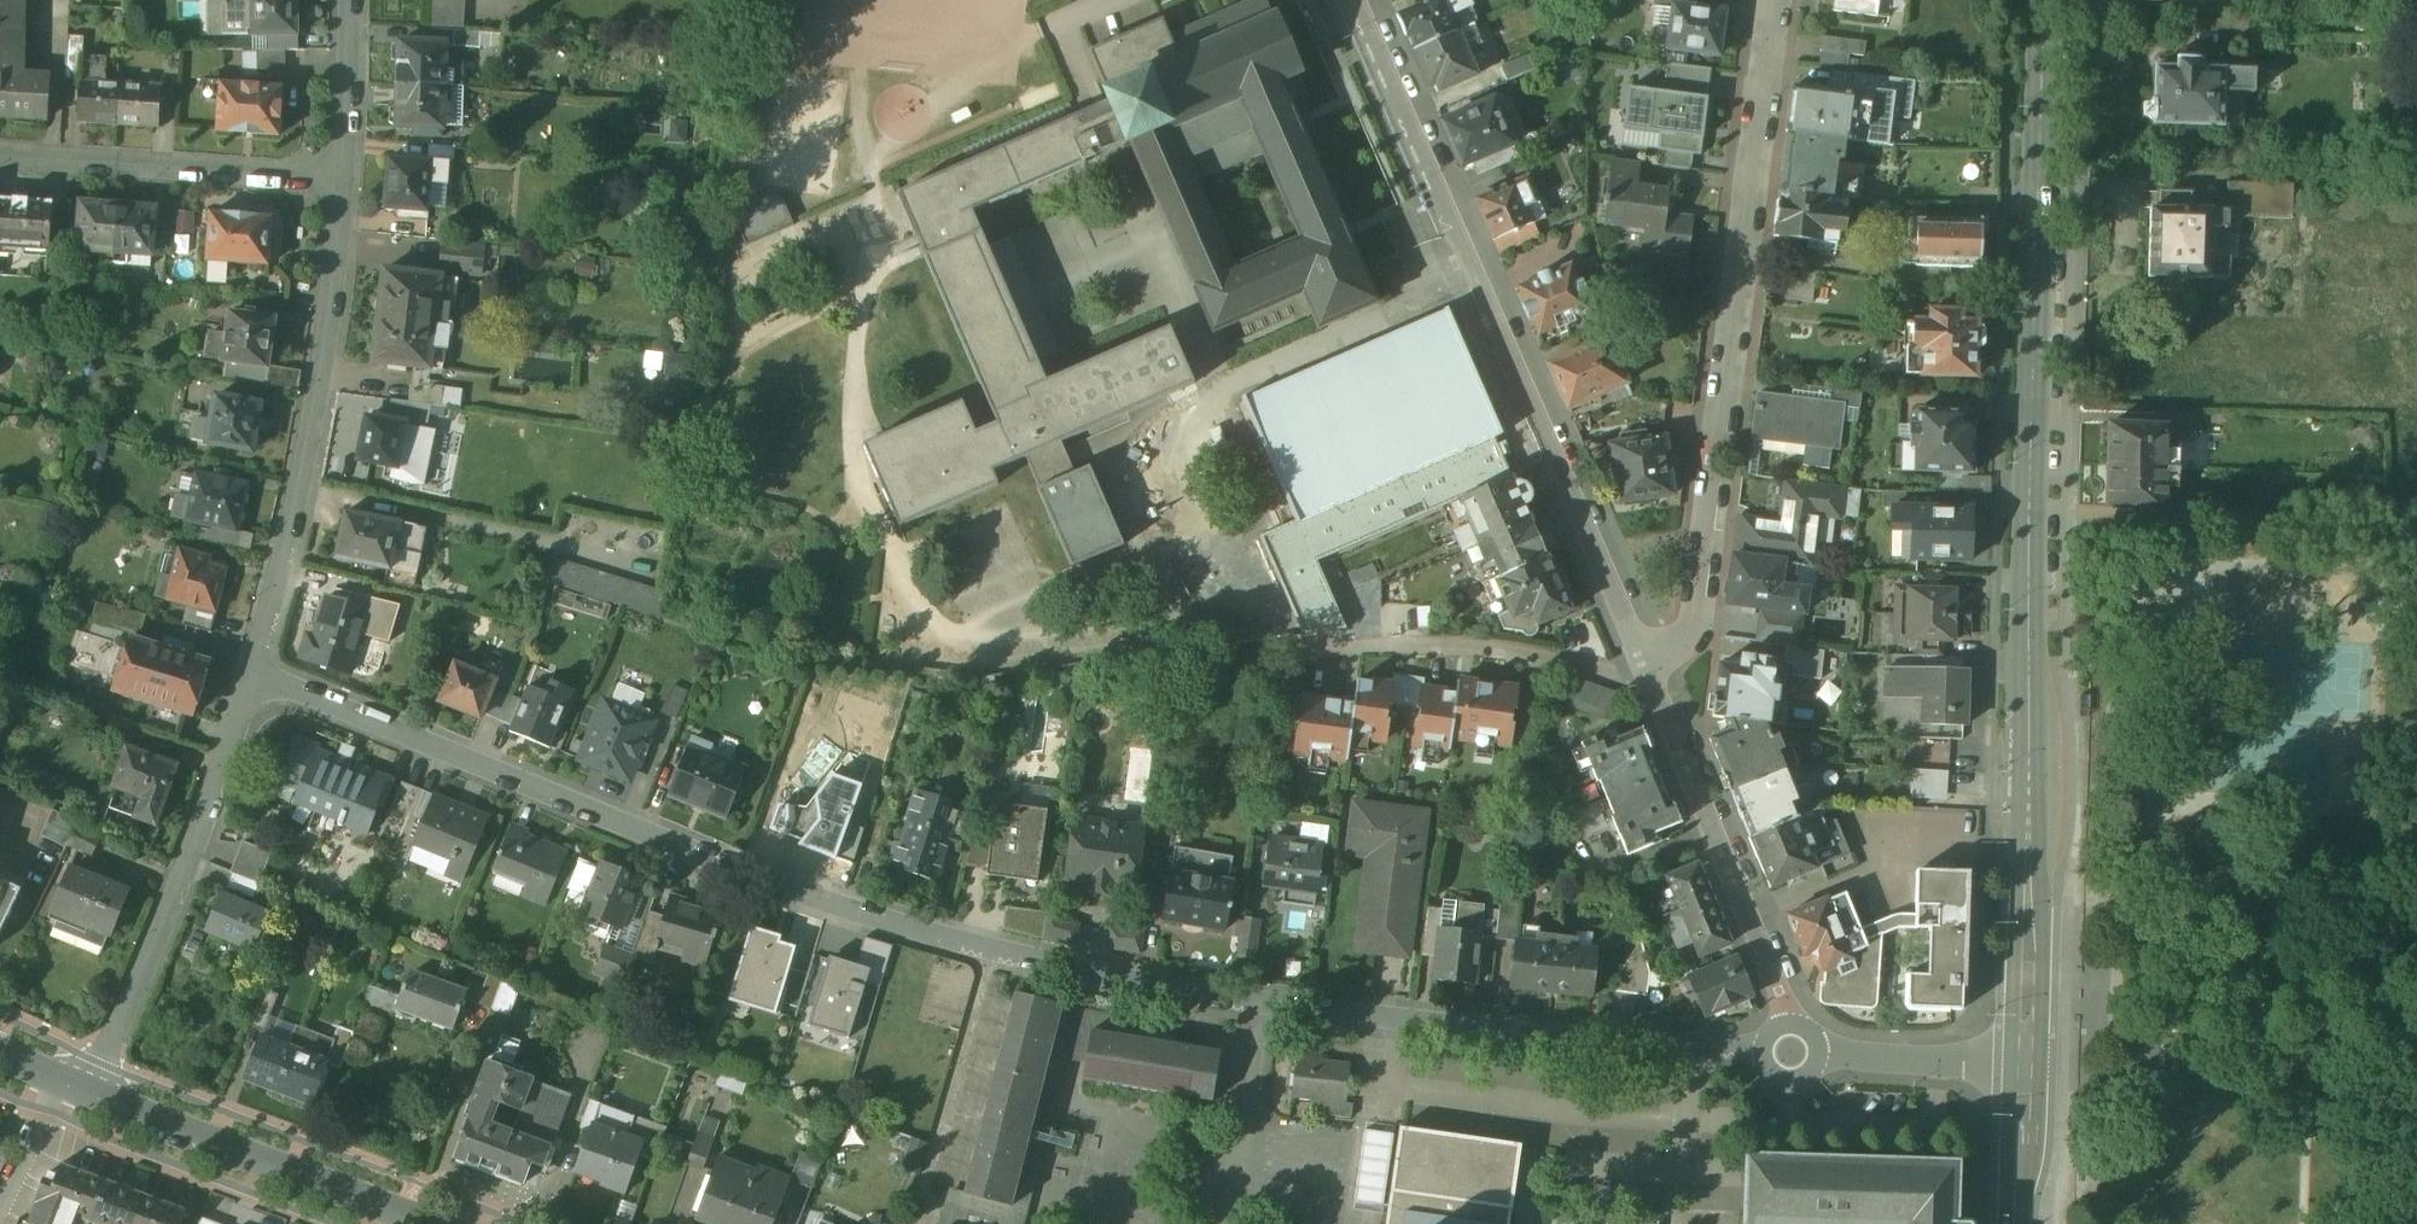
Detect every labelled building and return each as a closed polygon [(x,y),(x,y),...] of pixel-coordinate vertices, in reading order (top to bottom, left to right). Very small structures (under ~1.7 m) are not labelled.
[(25,76),(26,0),(0,0),(0,75),(25,76)] [(251,11),(244,11),(244,26),(253,26),(253,39),(297,37),(296,0),(251,0),(251,11)] [(432,33),(455,34),(464,34),(464,0),(433,0),(432,33)] [(1170,38),(1163,20),(1090,51),(1108,94),(1106,95),(1109,102),(1126,143),(1127,144),(1130,143),(1140,165),(1289,102),(1304,95),(1305,99),(1307,98),(1297,74),(1302,72),(1278,16),(1273,18),(1265,0),(1256,0),(1170,38)] [(1396,16),(1405,37),(1412,34),(1418,49),(1457,32),(1449,15),(1443,0),(1433,0),(1396,16)] [(1449,15),(1471,5),(1468,0),(1443,0),(1449,15)] [(1722,12),(1672,6),(1670,28),(1659,26),(1654,30),(1652,43),(1657,47),(1668,48),(1668,50),(1697,53),(1701,56),(1710,57),(1713,54),(1718,55),(1722,12)] [(1479,44),(1471,26),(1457,32),(1465,50),(1479,44)] [(1457,32),(1418,49),(1426,65),(1419,68),(1428,88),(1437,84),(1440,91),(1476,75),(1465,50),(1457,32)] [(464,34),(455,34),(454,51),(480,52),(481,35),(464,34)] [(297,37),(253,39),(254,53),(260,53),(286,53),(298,53),(297,37)] [(447,47),(402,46),(395,51),(395,63),(402,69),(401,88),(446,91),(447,74),(447,47)] [(1849,55),(1820,52),(1819,66),(1847,69),(1849,55)] [(286,53),(260,53),(260,81),(286,81),(286,53)] [(1529,58),(1501,69),(1507,82),(1535,70),(1529,58)] [(2224,65),(2201,64),(2201,62),(2176,62),(2176,70),(2156,70),(2155,98),(2153,98),(2153,99),(2151,100),(2148,104),(2144,104),(2144,117),(2148,117),(2150,121),(2150,122),(2153,122),(2153,124),(2154,124),(2154,126),(2176,127),(2175,143),(2201,144),(2202,127),(2223,128),(2226,73),(2224,73),(2224,65)] [(1708,98),(1712,69),(1667,63),(1663,92),(1708,98)] [(1912,80),(1855,74),(1853,95),(1856,96),(1857,88),(1893,92),(1892,103),(1910,104),(1912,80)] [(49,119),(52,78),(25,76),(0,75),(0,116),(49,119)] [(123,86),(81,83),(79,123),(121,125),(123,86)] [(284,89),(222,85),(219,131),(281,136),(284,89)] [(164,89),(123,86),(121,125),(161,128),(164,89)] [(446,91),(401,88),(400,109),(394,113),(393,124),(400,129),(446,129),(446,105),(446,91)] [(1658,150),(1701,156),(1708,98),(1663,92),(1629,88),(1624,129),(1660,134),(1658,150)] [(1893,92),(1857,88),(1856,96),(1857,96),(1852,140),(1888,144),(1892,103),(1893,92)] [(1853,95),(1792,89),(1787,132),(1843,139),(1852,140),(1857,96),(1856,96),(1853,95)] [(1493,101),(1443,122),(1462,167),(1473,162),(1512,145),(1493,101)] [(1109,102),(897,195),(914,238),(917,237),(927,259),(925,260),(994,416),(1028,401),(1024,393),(1048,382),(1038,361),(1030,365),(973,238),(971,239),(961,218),(1095,159),(1094,157),(1126,143),(1109,102)] [(1304,292),(1319,328),(1377,303),(1361,268),(1289,102),(1140,165),(1212,333),(1304,292)] [(1843,139),(1788,133),(1787,143),(1785,142),(1782,171),(1784,171),(1782,190),(1827,195),(1832,195),(1834,175),(1835,160),(1841,161),(1843,139)] [(1512,145),(1473,162),(1480,178),(1519,161),(1512,145)] [(449,164),(390,159),(387,198),(384,203),(387,209),(393,212),(397,209),(410,211),(409,218),(430,220),(431,205),(442,206),(443,184),(447,185),(449,164)] [(1640,165),(1612,162),(1607,199),(1605,198),(1604,205),(1607,205),(1604,226),(1644,230),(1641,251),(1688,257),(1693,217),(1666,214),(1669,190),(1637,186),(1640,165)] [(1856,178),(1834,175),(1832,195),(1854,197),(1856,178)] [(1528,177),(1477,199),(1495,241),(1533,224),(1524,203),(1537,197),(1528,177)] [(2229,211),(2229,229),(2240,229),(2240,218),(2293,219),(2293,185),(2228,183),(2227,211),(2229,211)] [(1827,195),(1782,190),(1780,200),(1778,199),(1775,224),(1778,225),(1776,238),(1835,244),(1836,231),(1838,211),(1826,210),(1827,195)] [(2192,193),(2159,192),(2159,209),(2192,210),(2192,193)] [(778,193),(734,210),(746,240),(790,223),(778,193)] [(0,198),(0,246),(49,249),(53,202),(0,198)] [(118,207),(82,204),(78,249),(101,251),(100,262),(114,263),(118,207)] [(156,209),(118,207),(114,263),(129,265),(130,253),(153,255),(156,209)] [(2159,209),(2151,209),(2149,276),(2212,278),(2230,278),(2231,251),(2239,251),(2240,229),(2229,229),(2229,211),(2227,211),(2192,210),(2159,209)] [(1846,212),(1838,211),(1836,231),(1844,232),(1846,212)] [(272,218),(211,213),(207,262),(268,268),(272,218)] [(1977,220),(1909,218),(1909,237),(1909,241),(1894,240),(1893,279),(1951,281),(1951,268),(1977,269),(1977,270),(1980,270),(1982,219),(1977,219),(1977,220)] [(1572,263),(1518,287),(1540,334),(1593,310),(1572,263)] [(1817,271),(1789,268),(1786,299),(1813,302),(1817,271)] [(442,278),(384,271),(381,298),(376,302),(376,307),(379,313),(378,316),(436,323),(441,281),(442,278)] [(458,283),(441,281),(438,305),(450,307),(449,309),(455,310),(458,283)] [(450,307),(438,305),(436,323),(445,324),(447,324),(449,309),(450,307)] [(1242,400),(1296,522),(1492,439),(1499,436),(1444,311),(1242,400)] [(1961,312),(1930,311),(1929,323),(1913,322),(1913,347),(1905,347),(1905,373),(1922,374),(1922,376),(1934,376),(1934,378),(1959,379),(1959,377),(1974,377),(1975,352),(1977,352),(1977,348),(1979,348),(1983,344),(1983,330),(1979,327),(1978,326),(1978,323),(1961,322),(1961,312)] [(274,318),(228,312),(225,336),(208,334),(204,359),(237,363),(265,368),(267,368),(274,318)] [(436,323),(378,316),(372,363),(430,371),(433,350),(436,323)] [(445,324),(436,323),(433,350),(441,351),(445,324)] [(1631,348),(1623,331),(1607,338),(1615,355),(1631,348)] [(1173,337),(1074,380),(1070,372),(1048,382),(1024,393),(1028,401),(994,416),(999,426),(1015,463),(1025,459),(1072,566),(1120,545),(1076,444),(1061,450),(1058,444),(1193,383),(1173,337)] [(1607,338),(1549,364),(1569,408),(1627,383),(1615,355),(1607,338)] [(45,344),(20,339),(10,392),(35,396),(45,344)] [(265,368),(237,363),(234,380),(262,386),(265,368)] [(1861,393),(1831,389),(1829,402),(1829,405),(1844,407),(1859,409),(1861,393)] [(1829,402),(1759,393),(1753,434),(1807,441),(1804,467),(1829,471),(1833,438),(1840,439),(1844,407),(1829,405),(1829,402)] [(255,405),(211,398),(207,422),(190,420),(186,441),(247,452),(248,450),(256,442),(250,434),(255,405)] [(431,404),(391,399),(389,413),(388,412),(386,420),(367,417),(358,459),(391,466),(389,478),(413,483),(424,483),(434,430),(426,428),(431,404)] [(1692,405),(1668,402),(1666,416),(1691,418),(1692,405)] [(962,404),(865,448),(902,530),(998,486),(992,473),(1015,463),(999,426),(976,436),(962,404)] [(1966,412),(1915,410),(1915,413),(1915,427),(1908,427),(1908,446),(1901,446),(1901,471),(1948,472),(1948,476),(1967,477),(1967,473),(1972,473),(1974,424),(1966,423),(1966,412)] [(2197,413),(2155,412),(2154,428),(2167,429),(2178,430),(2179,431),(2196,432),(2197,413)] [(1915,413),(1903,413),(1902,426),(1908,426),(1908,427),(1915,427),(1915,413)] [(2154,428),(2110,427),(2109,449),(2112,449),(2112,465),(2166,468),(2167,429),(2154,428)] [(2178,430),(2167,429),(2166,468),(2177,468),(2179,431),(2178,430)] [(1665,436),(1612,443),(1620,501),(1623,500),(1625,505),(1641,503),(1642,497),(1673,493),(1665,436)] [(1492,439),(1296,522),(1263,536),(1300,629),(1341,625),(1315,564),(1510,478),(1492,439)] [(1901,446),(1886,446),(1885,470),(1901,471),(1901,446)] [(2166,468),(2112,465),(2111,482),(2108,482),(2107,506),(2164,509),(2166,468)] [(2177,468),(2166,468),(2164,509),(2165,508),(2166,487),(2177,488),(2177,468)] [(247,489),(197,475),(190,501),(185,521),(234,534),(247,489)] [(1841,487),(1786,481),(1782,523),(1738,518),(1732,558),(1783,564),(1797,566),(1811,567),(1817,514),(1838,517),(1841,487)] [(1502,483),(1458,502),(1469,527),(1452,535),(1460,554),(1475,547),(1529,523),(1522,508),(1525,506),(1527,503),(1528,501),(1528,498),(1528,496),(1528,494),(1527,491),(1525,489),(1522,487),(1519,486),(1516,486),(1513,486),(1505,490),(1502,483)] [(1912,492),(1882,491),(1882,508),(1891,508),(1891,506),(1911,507),(1912,492)] [(190,501),(176,497),(171,518),(185,521),(190,501)] [(1911,507),(1891,506),(1891,508),(1891,530),(1911,531),(1910,560),(1971,561),(1972,508),(1911,507)] [(425,527),(346,511),(336,560),(386,571),(382,587),(412,594),(425,527)] [(1529,523),(1475,547),(1482,562),(1472,566),(1480,586),(1493,580),(1544,557),(1529,523)] [(211,559),(179,551),(172,580),(166,601),(214,614),(225,572),(209,568),(211,559)] [(1544,557),(1493,580),(1511,618),(1523,612),(1526,619),(1533,616),(1536,623),(1568,609),(1561,594),(1566,592),(1566,587),(1560,573),(1556,570),(1551,572),(1544,557)] [(1783,564),(1735,558),(1732,577),(1730,576),(1727,604),(1806,613),(1808,592),(1794,590),(1780,588),(1783,564)] [(663,596),(554,562),(546,586),(662,623),(660,620),(663,596)] [(1797,566),(1783,564),(1780,588),(1794,590),(1797,566)] [(1946,575),(1918,574),(1918,587),(1945,588),(1946,575)] [(172,580),(161,577),(155,599),(166,601),(172,580)] [(1918,587),(1897,586),(1897,614),(1969,616),(1970,597),(1956,597),(1956,589),(1945,588),(1918,587)] [(352,592),(337,588),(333,601),(348,605),(352,592)] [(399,605),(352,592),(348,605),(367,611),(357,644),(359,644),(362,633),(389,641),(399,605)] [(333,601),(327,599),(315,637),(309,659),(349,672),(357,644),(367,611),(333,601)] [(1343,603),(1343,633),(1379,634),(1379,604),(1343,603)] [(160,621),(112,608),(107,627),(139,636),(136,643),(153,648),(160,621)] [(1799,615),(1756,614),(1756,611),(1732,610),(1731,653),(1751,654),(1752,643),(1798,645),(1799,615)] [(1969,616),(1897,614),(1896,640),(1917,641),(1944,642),(1955,642),(1955,635),(1969,636),(1969,616)] [(306,635),(300,656),(309,659),(315,637),(306,635)] [(136,643),(130,641),(115,693),(193,716),(208,665),(153,648),(136,643)] [(1944,642),(1917,641),(1916,655),(1923,656),(1944,657),(1944,642)] [(1842,652),(1804,648),(1801,673),(1840,677),(1842,652)] [(1944,657),(1923,656),(1922,671),(1963,673),(1964,658),(1944,657)] [(1742,667),(1721,665),(1718,693),(1716,693),(1713,716),(1765,723),(1784,725),(1787,702),(1779,701),(1781,687),(1779,687),(1783,662),(1776,661),(1776,659),(1753,657),(1753,658),(1752,669),(1742,667)] [(1753,658),(1743,657),(1742,667),(1752,669),(1753,658)] [(495,680),(455,664),(440,702),(480,718),(495,680)] [(1922,671),(1887,669),(1886,694),(1921,695),(1920,723),(1965,725),(1967,673),(1963,673),(1922,671)] [(1584,676),(1571,702),(1596,715),(1609,689),(1584,676)] [(552,682),(550,687),(535,680),(531,688),(529,687),(511,731),(549,746),(572,690),(552,682)] [(1354,704),(1304,697),(1301,717),(1298,734),(1299,735),(1296,754),(1348,761),(1351,737),(1384,742),(1386,722),(1387,722),(1388,718),(1389,704),(1391,685),(1371,682),(1357,680),(1355,695),(1354,704)] [(1456,693),(1423,689),(1421,709),(1420,709),(1418,722),(1418,726),(1415,746),(1450,751),(1452,738),(1508,746),(1511,726),(1512,726),(1514,709),(1513,709),(1516,689),(1457,681),(1456,693)] [(1423,689),(1391,685),(1389,704),(1388,718),(1418,722),(1420,709),(1421,709),(1423,689)] [(687,693),(674,688),(663,714),(676,719),(687,693)] [(651,724),(607,706),(584,763),(629,779),(636,761),(639,763),(646,744),(644,742),(651,724)] [(1765,723),(1726,718),(1731,730),(1711,738),(1724,771),(1723,772),(1731,792),(1732,791),(1797,765),(1789,746),(1783,748),(1778,737),(1777,737),(1774,731),(1769,733),(1765,723)] [(1642,729),(1610,742),(1607,733),(1582,743),(1597,782),(1600,781),(1607,798),(1658,777),(1648,753),(1651,751),(1642,729)] [(1508,746),(1452,738),(1450,751),(1415,746),(1410,787),(1518,801),(1525,749),(1508,747),(1508,746)] [(381,782),(314,756),(316,750),(294,741),(278,783),(297,791),(292,804),(338,822),(337,826),(340,827),(341,825),(364,834),(363,835),(365,836),(375,807),(372,806),(381,782)] [(744,770),(688,748),(669,795),(726,817),(744,770)] [(175,767),(126,751),(113,790),(118,791),(111,812),(155,827),(175,767)] [(823,783),(814,774),(781,805),(774,829),(841,856),(870,759),(848,754),(823,783)] [(1797,765),(1732,791),(1740,809),(1738,810),(1743,823),(1745,822),(1752,838),(1795,820),(1792,811),(1799,809),(1792,792),(1806,786),(1797,765)] [(1948,771),(1912,769),(1911,798),(1947,799),(1948,771)] [(1658,777),(1607,798),(1614,817),(1612,818),(1614,823),(1627,856),(1652,846),(1648,836),(1681,823),(1672,801),(1668,802),(1658,777)] [(416,789),(397,782),(379,830),(398,838),(407,815),(416,789)] [(964,806),(916,791),(908,818),(910,819),(902,845),(897,844),(890,867),(937,882),(948,847),(954,848),(954,849),(967,853),(975,827),(961,823),(966,808),(963,807),(964,806)] [(486,815),(430,793),(420,820),(412,840),(414,841),(412,847),(447,861),(443,872),(461,879),(486,815)] [(1614,817),(1607,798),(1596,803),(1606,826),(1614,823),(1612,818),(1614,817)] [(997,803),(992,840),(988,869),(987,875),(1038,882),(1048,810),(997,803)] [(1596,803),(1560,817),(1571,842),(1606,826),(1596,803)] [(1426,814),(1355,805),(1351,839),(1385,844),(1371,952),(1407,957),(1426,814)] [(79,821),(53,810),(41,836),(66,848),(68,844),(76,828),(79,821)] [(1825,825),(1818,810),(1795,820),(1752,838),(1749,840),(1772,891),(1819,870),(1818,868),(1821,867),(1825,877),(1855,864),(1836,821),(1825,825)] [(395,846),(389,862),(404,867),(412,847),(414,841),(412,840),(420,820),(407,815),(398,838),(395,846)] [(1143,829),(1077,820),(1069,879),(1090,882),(1089,890),(1112,893),(1113,885),(1136,888),(1143,829)] [(527,831),(511,825),(501,851),(500,851),(499,854),(500,856),(495,867),(529,881),(523,895),(546,904),(566,853),(525,837),(527,831)] [(99,838),(76,828),(68,844),(91,855),(99,838)] [(398,838),(379,830),(375,839),(395,846),(398,838)] [(992,840),(972,837),(964,866),(988,869),(992,840)] [(1322,846),(1270,838),(1263,887),(1286,890),(1287,881),(1316,885),(1322,846)] [(272,855),(242,843),(230,873),(260,885),(272,855)] [(1231,859),(1177,850),(1177,848),(1175,848),(1162,920),(1225,931),(1229,910),(1231,910),(1231,906),(1230,905),(1233,884),(1229,883),(1233,858),(1231,857),(1231,859)] [(599,869),(580,861),(569,888),(588,896),(599,869)] [(641,880),(601,863),(599,869),(588,896),(581,913),(588,916),(613,926),(621,929),(641,880)] [(1698,865),(1667,877),(1679,907),(1663,914),(1669,930),(1687,922),(1686,920),(1716,908),(1698,865)] [(128,892),(70,867),(60,890),(68,893),(63,905),(62,904),(59,909),(61,910),(59,913),(111,933),(128,892)] [(1935,975),(1908,974),(1907,1007),(1950,1009),(1951,987),(1963,988),(1966,875),(1934,874),(1917,873),(1917,877),(1916,914),(1915,926),(1936,926),(1935,975)] [(21,888),(3,879),(0,886),(0,933),(21,888)] [(1828,898),(1787,915),(1789,920),(1788,920),(1794,934),(1804,958),(1811,955),(1819,959),(1824,972),(1853,960),(1850,954),(1867,947),(1865,940),(1860,928),(1845,893),(1829,900),(1828,898)] [(267,917),(220,898),(205,933),(207,933),(208,932),(251,950),(251,951),(253,952),(267,917)] [(722,913),(669,898),(664,916),(654,949),(656,950),(707,964),(713,941),(714,942),(722,913)] [(1515,903),(1501,902),(1500,911),(1497,939),(1511,941),(1515,903)] [(1460,904),(1457,931),(1442,929),(1440,929),(1438,948),(1435,980),(1476,984),(1482,938),(1485,910),(1485,907),(1460,904)] [(1044,939),(1047,912),(1006,907),(1003,929),(1044,939)] [(1445,910),(1429,908),(1424,946),(1438,948),(1440,929),(1442,929),(1445,910)] [(1716,908),(1686,920),(1687,922),(1669,930),(1677,949),(1694,943),(1700,957),(1731,944),(1716,908)] [(1500,911),(1485,910),(1482,938),(1497,939),(1500,911)] [(649,912),(633,957),(634,958),(652,964),(656,950),(654,949),(664,916),(649,912)] [(1080,924),(1051,912),(1048,938),(1073,942),(1080,924)] [(1891,915),(1860,928),(1865,940),(1882,933),(1899,926),(1915,926),(1916,914),(1891,915)] [(613,926),(588,916),(584,926),(586,930),(606,938),(609,936),(613,926)] [(1260,921),(1243,919),(1238,957),(1255,959),(1260,921)] [(1144,925),(1111,929),(1113,948),(1140,952),(1144,925)] [(782,936),(751,927),(729,1001),(776,1015),(777,1013),(780,1014),(783,1003),(788,989),(784,988),(790,968),(796,947),(780,942),(782,936)] [(1650,974),(1638,930),(1627,930),(1627,973),(1650,974)] [(1853,960),(1824,972),(1823,983),(1821,983),(1820,987),(1823,987),(1822,1000),(1823,1002),(1824,1003),(1826,1004),(1871,1007),(1873,1006),(1874,1005),(1875,1003),(1877,972),(1879,972),(1882,933),(1865,940),(1867,947),(1850,954),(1853,960)] [(1537,943),(1516,940),(1510,989),(1550,994),(1557,937),(1538,935),(1537,943)] [(865,937),(856,965),(871,969),(866,983),(880,988),(893,946),(865,937)] [(1577,939),(1557,937),(1550,994),(1591,999),(1597,950),(1576,947),(1577,939)] [(633,957),(618,950),(608,977),(624,983),(633,957)] [(849,1038),(866,983),(871,969),(856,965),(830,957),(814,1007),(830,1012),(825,1031),(849,1038)] [(1732,960),(1693,976),(1708,1011),(1721,1005),(1726,1016),(1732,1014),(1732,1015),(1745,1009),(1740,997),(1747,995),(1732,960)] [(809,974),(790,968),(784,988),(788,989),(783,1003),(798,1008),(809,974)] [(465,993),(411,974),(407,987),(403,986),(402,990),(403,992),(400,998),(394,1014),(414,1021),(416,1016),(452,1029),(465,993)] [(503,981),(487,974),(476,1004),(492,1010),(503,981)] [(957,995),(899,980),(893,1000),(885,1027),(889,1028),(907,1033),(943,1043),(957,995)] [(400,998),(372,988),(366,1004),(394,1014),(400,998)] [(1056,1026),(1062,1007),(1062,1006),(1014,993),(997,1054),(999,1055),(995,1071),(993,1070),(961,1193),(949,1190),(939,1223),(960,1223),(965,1209),(1000,1219),(999,1223),(1019,1223),(1063,1057),(1085,1060),(1089,1033),(1056,1026)] [(893,1000),(878,996),(870,1023),(885,1027),(893,1000)] [(1108,1015),(1062,1007),(1056,1026),(1089,1033),(1090,1030),(1105,1032),(1108,1015)] [(493,1009),(477,1052),(490,1057),(494,1059),(503,1035),(511,1016),(493,1009)] [(337,1026),(332,1039),(302,1028),(294,1051),(327,1064),(327,1065),(341,1070),(355,1033),(337,1026)] [(907,1033),(889,1028),(885,1042),(903,1047),(907,1033)] [(1105,1032),(1090,1030),(1089,1033),(1085,1060),(1082,1081),(1086,1082),(1087,1080),(1098,1082),(1098,1084),(1210,1102),(1216,1051),(1105,1032)] [(521,1042),(503,1035),(494,1059),(490,1057),(488,1062),(525,1076),(528,1070),(513,1064),(521,1042)] [(294,1051),(260,1039),(245,1079),(279,1091),(294,1051)] [(327,1064),(294,1051),(279,1091),(312,1104),(327,1065),(327,1064)] [(1324,1056),(1296,1052),(1293,1075),(1290,1074),(1288,1086),(1292,1086),(1290,1097),(1326,1101),(1346,1104),(1351,1066),(1323,1063),(1324,1056)] [(525,1076),(488,1062),(468,1118),(470,1119),(471,1117),(539,1143),(532,1162),(549,1169),(556,1149),(553,1148),(553,1146),(552,1146),(571,1096),(572,1096),(572,1095),(532,1080),(533,1079),(525,1076)] [(1346,1104),(1326,1101),(1324,1116),(1351,1119),(1353,1105),(1346,1104)] [(633,1117),(602,1105),(602,1104),(600,1103),(593,1124),(592,1124),(574,1172),(577,1174),(580,1168),(604,1176),(601,1185),(626,1194),(639,1156),(655,1161),(667,1128),(634,1116),(633,1117)] [(539,1143),(471,1117),(470,1119),(455,1158),(457,1159),(458,1157),(523,1182),(522,1183),(524,1184),(532,1162),(539,1143)] [(1519,1146),(1399,1129),(1390,1190),(1510,1208),(1519,1146)] [(699,1133),(687,1164),(703,1170),(714,1139),(699,1133)] [(928,1143),(912,1137),(903,1169),(919,1175),(928,1143)] [(815,1183),(821,1157),(797,1152),(791,1178),(815,1183)] [(1972,1223),(1955,1223),(1957,1162),(1745,1156),(1743,1223),(1972,1223)] [(107,1180),(61,1164),(53,1183),(45,1204),(91,1221),(107,1180)] [(714,1173),(697,1220),(709,1223),(774,1223),(789,1181),(756,1169),(750,1186),(714,1173)] [(45,1204),(53,1183),(40,1178),(32,1199),(38,1201),(31,1222),(36,1223),(90,1223),(91,1221),(45,1204)] [(107,1180),(91,1221),(100,1223),(135,1223),(146,1195),(107,1180)] [(1390,1190),(1385,1223),(1507,1223),(1510,1208),(1390,1190)] [(146,1195),(135,1223),(181,1223),(186,1209),(146,1195)] [(200,1223),(218,1223),(219,1222),(203,1216),(200,1223)]
